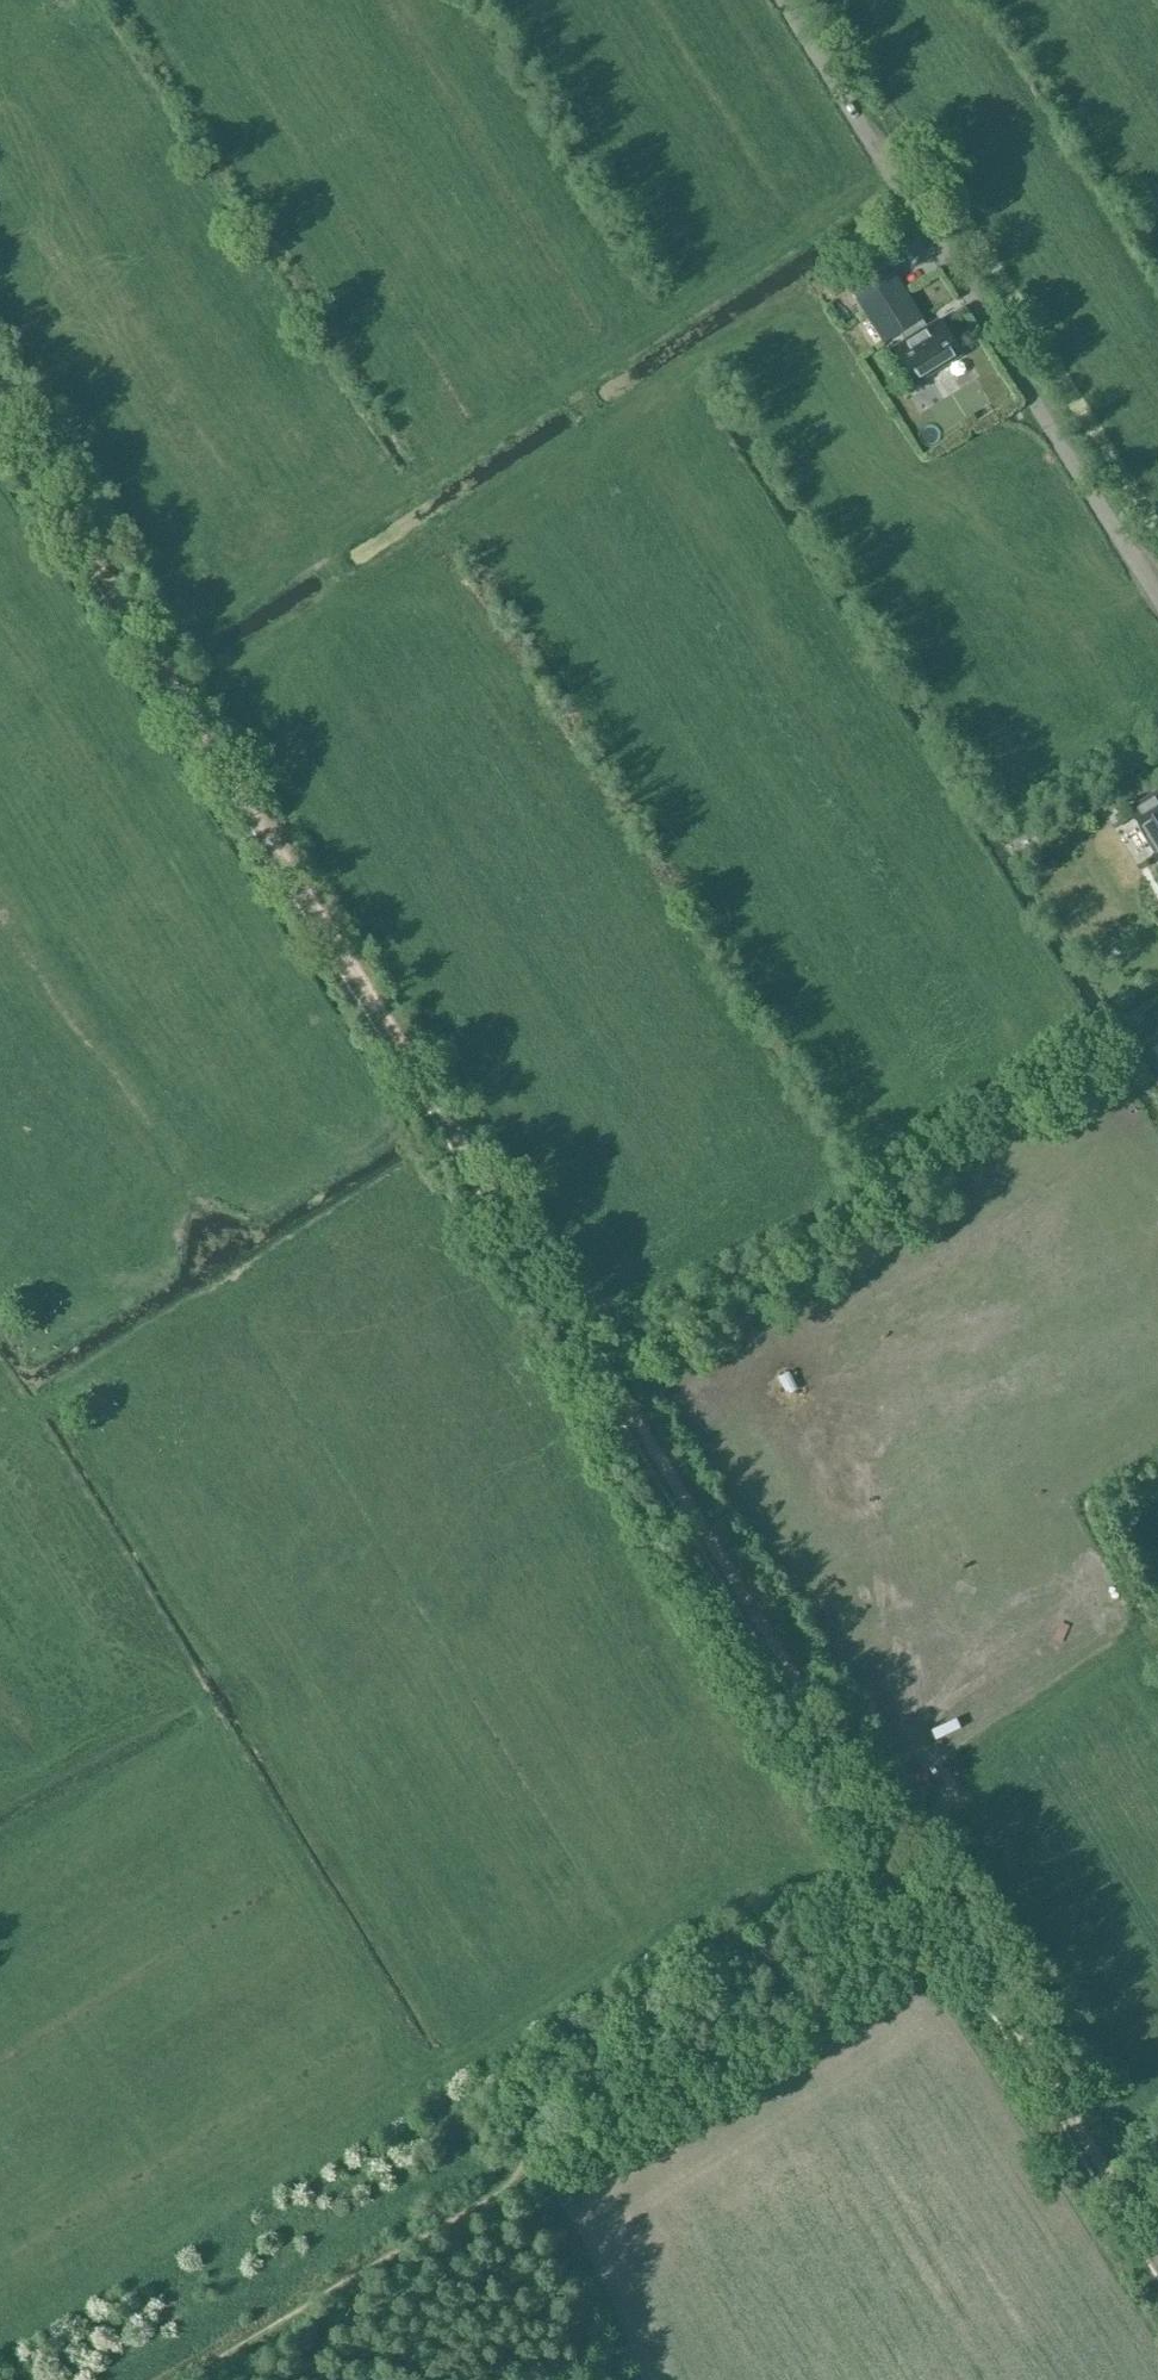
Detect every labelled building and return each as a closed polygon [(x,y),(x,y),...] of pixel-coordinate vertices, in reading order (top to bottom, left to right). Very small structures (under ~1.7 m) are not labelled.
[(863,306),(899,282),(887,264),(851,288),(863,306)] [(895,350),(916,383),(959,356),(939,323),(927,330),(920,319),(922,318),(904,290),(868,314),(885,340),(901,330),(909,341),(895,350)] [(1157,793),(1131,810),(1157,853),(1157,795),(1157,793)]
